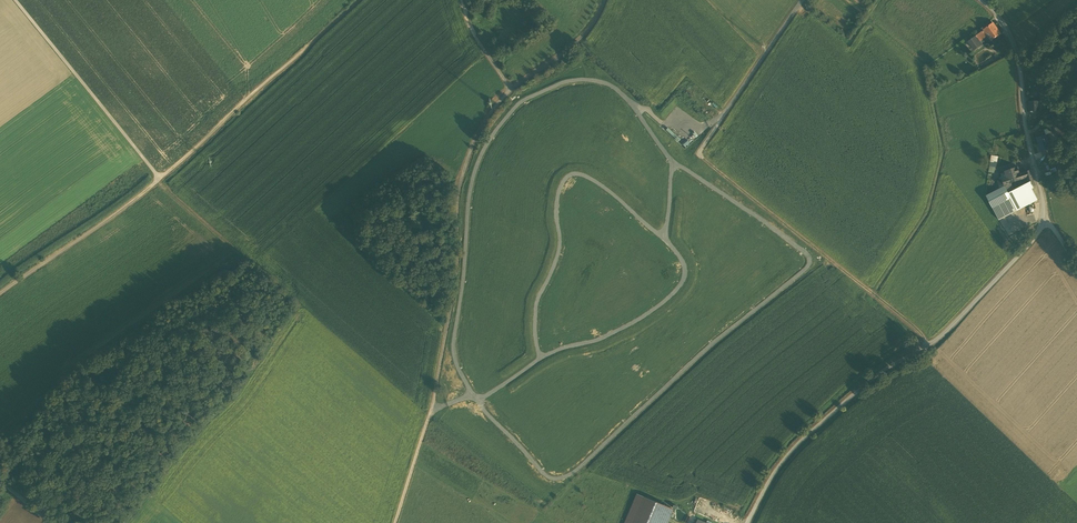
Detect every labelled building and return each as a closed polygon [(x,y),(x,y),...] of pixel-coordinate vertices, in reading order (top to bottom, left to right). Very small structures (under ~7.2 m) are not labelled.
[(988,35),(991,40),(1000,34),(993,24),(984,30),(988,35)] [(984,30),(977,35),(979,39),(980,39),(983,37),(984,38),(988,35),(984,30)] [(977,41),(976,39),(974,37),(968,41),(975,50),(981,46),(977,41)] [(1029,101),(1030,111),(1036,111),(1039,111),(1039,105),(1039,101),(1029,101)] [(1055,128),(1058,135),(1065,133),(1062,126),(1055,128)] [(1035,132),(1036,138),(1046,135),(1044,130),(1044,129),(1035,132)] [(1046,135),(1036,138),(1041,152),(1050,149),(1048,142),(1046,135)] [(705,149),(715,158),(720,153),(710,144),(705,149)] [(1007,177),(1009,184),(1011,183),(1027,178),(1025,172),(1020,174),(1018,168),(1009,170),(1005,171),(1005,172),(1007,177)] [(1027,178),(1029,183),(1034,181),(1030,170),(1025,172),(1027,178)] [(1035,186),(1034,181),(1029,183),(1015,190),(1009,193),(1011,198),(1017,210),(1037,200),(1031,188),(1035,186)] [(1015,190),(1011,183),(1009,184),(1004,186),(1005,186),(1009,193),(1015,190)] [(986,196),(992,208),(1011,198),(1009,193),(1005,186),(1004,186),(1000,189),(986,196)] [(1017,210),(1011,198),(992,208),(999,220),(1017,210)] [(637,494),(624,522),(667,522),(673,509),(637,494)]
